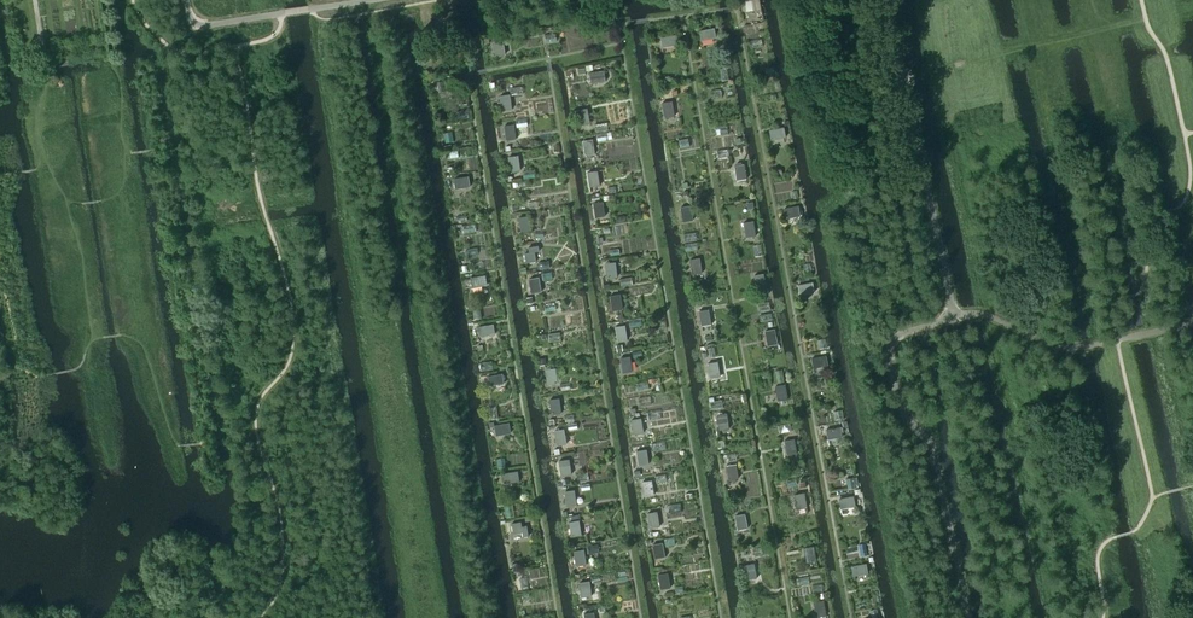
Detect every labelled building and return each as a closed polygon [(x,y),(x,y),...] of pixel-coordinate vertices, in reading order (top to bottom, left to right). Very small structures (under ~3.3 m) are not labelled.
[(742,12),(753,10),(751,0),(740,0),(742,12)] [(502,39),(491,41),(494,56),(505,54),(502,39)] [(761,39),(749,41),(751,54),(763,52),(761,39)] [(609,69),(592,71),(594,84),(611,81),(609,69)] [(449,76),(435,80),(438,94),(453,90),(449,76)] [(509,96),(501,97),(503,110),(510,108),(509,96)] [(673,104),(664,105),(665,116),(674,115),(673,104)] [(586,108),(576,109),(578,123),(588,121),(586,108)] [(514,122),(501,125),(505,144),(518,141),(514,122)] [(779,130),(767,132),(769,148),(781,146),(779,130)] [(591,140),(581,141),(584,159),(594,158),(591,140)] [(519,157),(512,158),(514,170),(521,168),(519,157)] [(746,162),(733,163),(735,180),(748,179),(746,162)] [(595,170),(585,171),(587,185),(597,183),(595,170)] [(469,179),(455,180),(457,193),(470,192),(469,179)] [(603,205),(592,207),(594,220),(605,218),(603,205)] [(795,207),(781,208),(782,219),(796,217),(795,207)] [(691,210),(682,212),(686,227),(695,225),(691,210)] [(530,217),(520,218),(521,229),(531,228),(530,217)] [(751,218),(741,220),(743,233),(753,232),(751,218)] [(533,249),(523,251),(525,264),(535,262),(533,249)] [(614,259),(603,261),(605,274),(616,272),(614,259)] [(701,262),(692,263),(694,276),(703,275),(701,262)] [(767,275),(752,277),(756,296),(770,294),(767,275)] [(485,276),(470,278),(471,290),(486,288),(485,276)] [(540,279),(530,280),(532,293),(542,292),(540,279)] [(804,280),(794,281),(796,295),(806,293),(804,280)] [(618,295),(607,296),(609,310),(620,308),(618,295)] [(707,309),(696,310),(698,324),(709,322),(707,309)] [(492,322),(472,323),(474,336),(493,334),(492,322)] [(622,327),(611,328),(613,341),(624,340),(622,327)] [(774,329),(764,330),(766,344),(776,342),(774,329)] [(558,333),(546,335),(548,346),(560,345),(558,333)] [(823,358),(809,361),(810,371),(824,369),(823,358)] [(629,359),(619,361),(621,374),(631,372),(629,359)] [(719,366),(710,368),(712,380),(721,378),(719,366)] [(552,369),(541,370),(543,384),(554,382),(552,369)] [(483,374),(485,388),(496,387),(494,373),(483,374)] [(785,383),(772,385),(774,401),(787,399),(785,383)] [(560,402),(551,403),(552,414),(561,413),(560,402)] [(725,414),(715,416),(717,429),(727,427),(725,414)] [(639,416),(629,418),(631,431),(641,430),(639,416)] [(508,423),(494,424),(495,436),(509,435),(508,423)] [(833,423),(822,424),(824,437),(835,436),(833,423)] [(563,429),(552,431),(554,444),(565,443),(563,429)] [(790,439),(779,440),(781,454),(792,452),(790,439)] [(645,451),(634,453),(636,466),(647,465),(645,451)] [(568,462),(557,463),(559,477),(570,475),(568,462)] [(736,464),(728,465),(729,477),(737,476),(736,464)] [(501,474),(502,487),(518,486),(516,473),(501,474)] [(651,478),(640,479),(642,493),(653,491),(651,478)] [(571,490),(560,492),(562,505),(573,503),(571,490)] [(804,490),(791,492),(794,508),(807,506),(804,490)] [(851,497),(837,499),(839,513),(853,511),(851,497)] [(655,512),(645,514),(647,527),(657,526),(655,512)] [(745,514),(735,515),(736,529),(747,527),(745,514)] [(580,521),(569,522),(571,536),(582,534),(580,521)] [(526,523),(511,525),(512,537),(527,535),(526,523)] [(658,542),(648,543),(650,556),(660,555),(658,542)] [(811,547),(801,548),(803,562),(813,560),(811,547)] [(863,561),(850,564),(852,575),(866,572),(863,561)] [(755,566),(746,567),(748,579),(757,578),(755,566)] [(666,570),(655,571),(657,585),(668,583),(666,570)] [(585,581),(575,582),(577,596),(587,594),(585,581)] [(825,602),(812,604),(814,616),(827,614),(825,602)]
